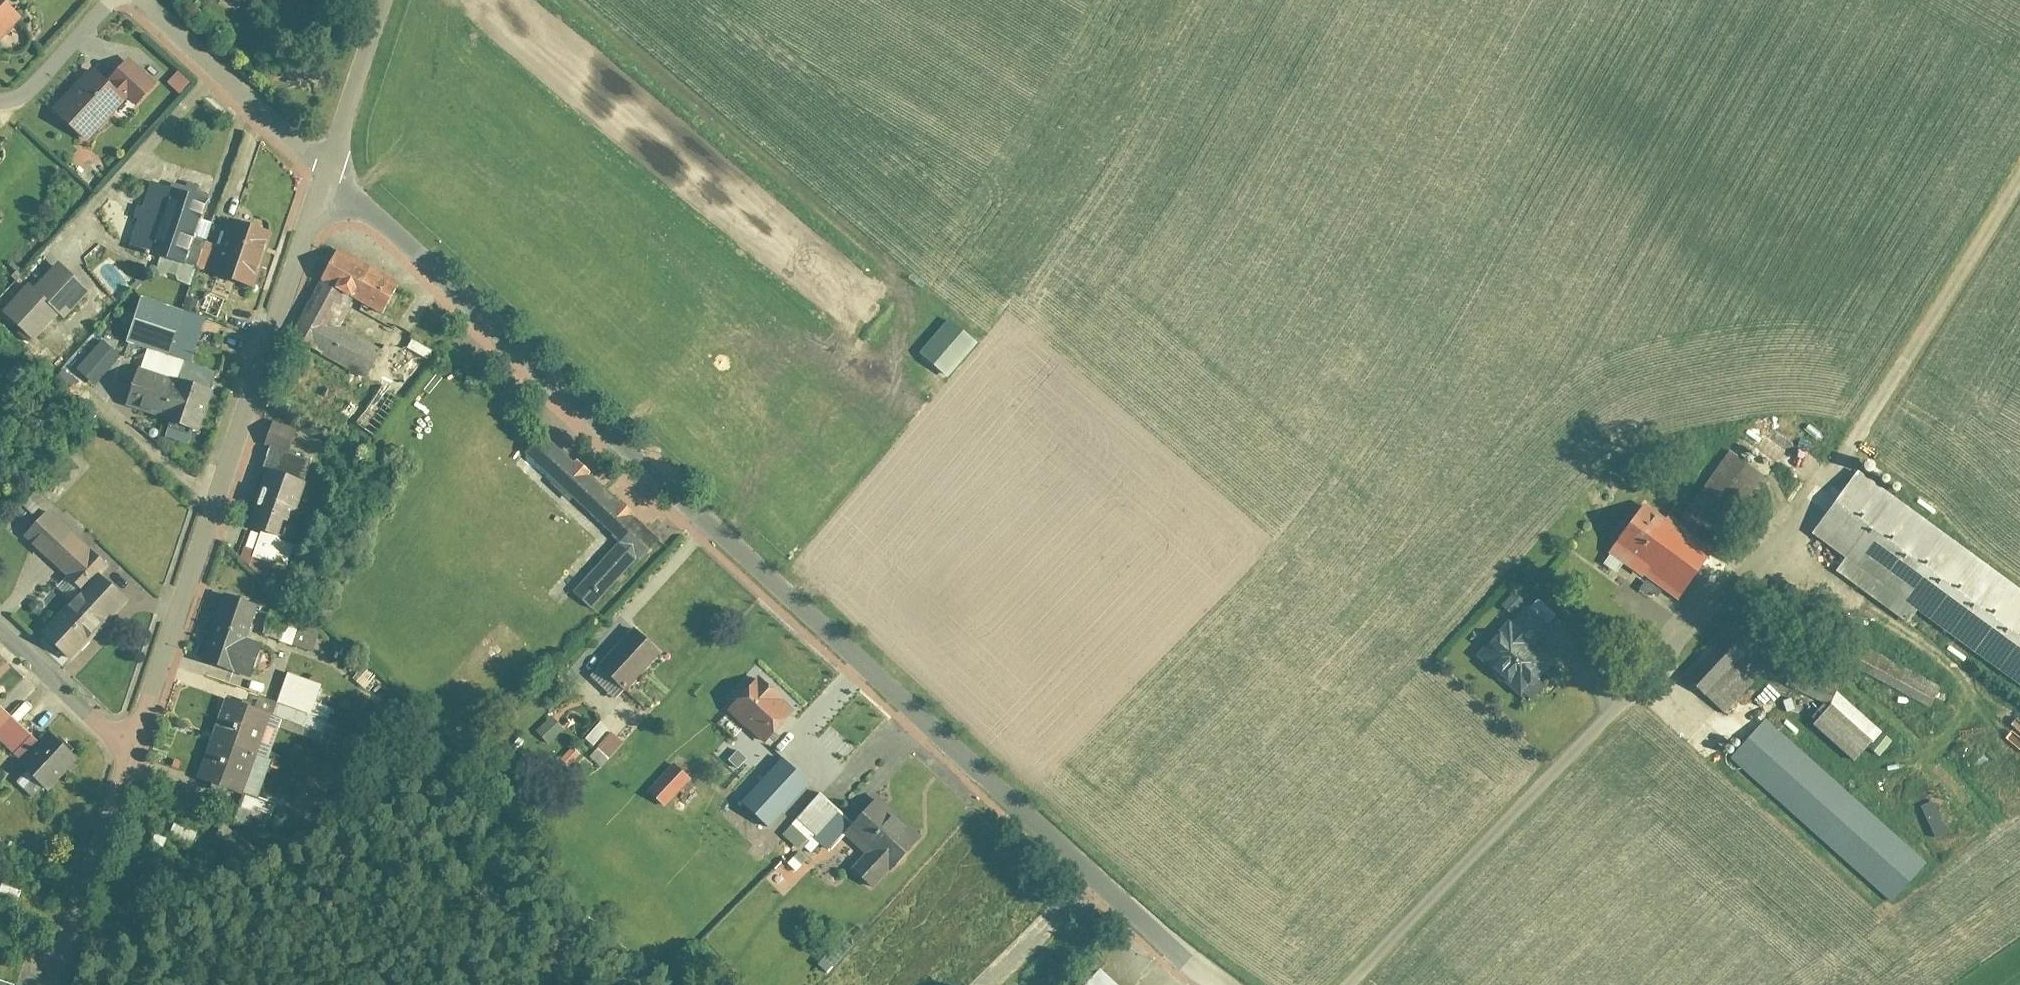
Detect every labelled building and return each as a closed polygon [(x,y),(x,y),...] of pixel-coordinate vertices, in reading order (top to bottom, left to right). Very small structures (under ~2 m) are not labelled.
[(6,0),(0,0),(0,40),(23,16),(6,0)] [(93,68),(51,113),(87,145),(127,102),(135,109),(155,87),(127,61),(108,81),(93,68)] [(134,252),(249,289),(267,233),(235,223),(227,249),(194,239),(198,228),(209,232),(217,205),(156,185),(134,252)] [(331,252),(289,338),(285,346),(362,383),(378,349),(339,331),(352,304),(373,314),(389,280),(331,252)] [(32,287),(5,317),(38,346),(62,319),(67,323),(91,296),(61,270),(40,294),(32,287)] [(146,301),(131,346),(171,359),(186,315),(146,301)] [(240,334),(218,327),(213,342),(235,349),(240,334)] [(106,339),(100,358),(118,364),(124,346),(106,339)] [(123,371),(114,401),(174,419),(170,432),(191,438),(206,387),(184,380),(181,389),(123,371)] [(266,450),(273,453),(252,517),(285,528),(292,506),(301,509),(318,458),(298,451),(305,430),(276,420),(266,450)] [(588,617),(658,539),(538,433),(518,455),(619,544),(569,600),(588,617)] [(1661,613),(1759,476),(1724,451),(1693,495),(1701,500),(1676,535),(1641,510),(1610,554),(1636,573),(1625,588),(1661,613)] [(2019,688),(2019,592),(1861,477),(1815,540),(2019,688)] [(37,494),(18,516),(33,529),(52,508),(37,494)] [(68,520),(39,549),(81,591),(110,563),(68,520)] [(255,532),(247,553),(274,563),(282,541),(255,532)] [(1756,618),(1919,706),(1921,702),(1930,687),(1829,632),(1836,619),(1774,585),(1756,618)] [(133,614),(106,588),(57,641),(84,666),(133,614)] [(257,602),(227,592),(204,659),(250,674),(262,640),(246,635),(257,602)] [(1742,614),(1682,669),(1715,706),(1775,651),(1742,614)] [(1503,626),(1477,656),(1524,698),(1551,668),(1532,652),(1549,633),(1528,615),(1511,633),(1503,626)] [(275,617),(268,639),(294,648),(301,625),(275,617)] [(652,660),(632,639),(598,671),(618,692),(652,660)] [(1833,687),(1787,662),(1775,684),(1821,709),(1833,687)] [(251,693),(247,706),(224,699),(198,782),(242,796),(257,750),(267,719),(303,730),(318,682),(290,673),(280,703),(251,693)] [(787,714),(753,684),(733,706),(767,737),(787,714)] [(82,759),(52,730),(39,742),(0,705),(0,735),(23,757),(14,766),(46,796),(82,759)] [(1834,707),(1816,725),(1853,762),(1871,744),(1834,707)] [(1726,763),(1885,898),(1919,859),(1760,723),(1726,763)] [(850,837),(872,857),(855,876),(872,891),(889,871),(893,874),(927,835),(884,798),(850,837)] [(822,800),(798,827),(828,855),(853,828),(822,800)] [(1098,984),(1117,984),(1107,976),(1098,984)]
